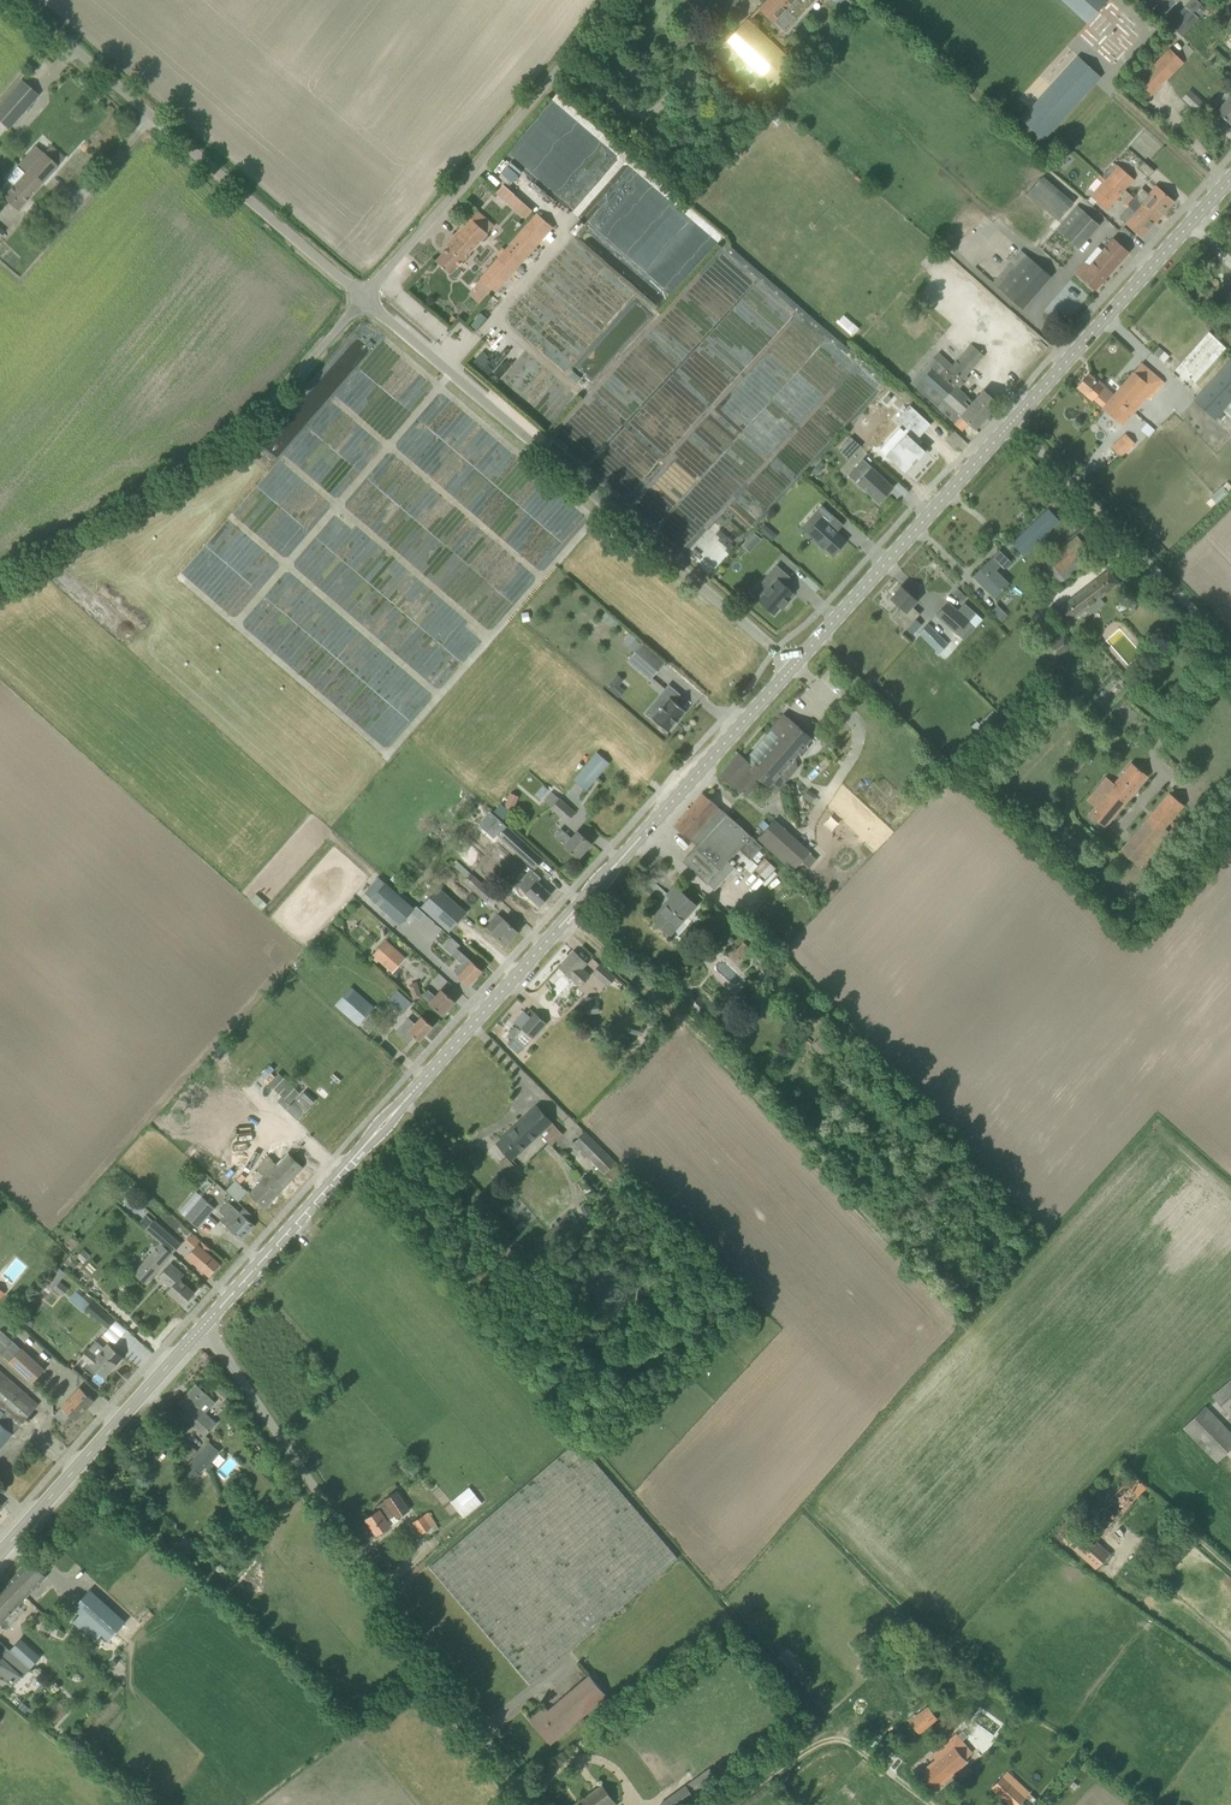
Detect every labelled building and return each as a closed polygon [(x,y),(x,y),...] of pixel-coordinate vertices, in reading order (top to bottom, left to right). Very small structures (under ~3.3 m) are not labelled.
[(818,0),(768,0),(761,7),(760,8),(776,24),(787,34),(818,0)] [(1087,24),(1109,0),(1061,0),(1087,24)] [(1168,12),(1176,3),(1176,4),(1179,0),(1155,0),(1168,12)] [(1199,18),(1193,13),(1201,4),(1196,0),(1191,0),(1185,6),(1169,23),(1169,24),(1173,27),(1182,36),(1199,18)] [(1201,4),(1193,13),(1199,18),(1206,9),(1201,4)] [(724,44),(767,85),(790,61),(768,40),(761,32),(748,20),(724,44)] [(1230,54),(1230,32),(1230,31),(1220,45),(1230,54)] [(1170,49),(1131,88),(1145,102),(1184,63),(1170,49)] [(1102,81),(1078,60),(1022,123),(1046,144),(1102,81)] [(16,120),(38,95),(22,81),(0,105),(0,106),(16,120)] [(1190,90),(1182,99),(1201,116),(1209,107),(1190,90)] [(1217,112),(1230,125),(1230,97),(1217,112)] [(778,125),(784,119),(779,114),(773,120),(778,125)] [(50,146),(43,153),(25,173),(24,174),(17,167),(6,179),(14,186),(3,198),(17,211),(29,198),(64,159),(50,146)] [(1053,148),(1047,155),(1051,159),(1057,152),(1053,148)] [(1149,178),(1155,171),(1144,162),(1138,168),(1149,178)] [(1107,180),(1121,193),(1133,180),(1119,167),(1107,180)] [(1074,203),(1059,190),(1043,177),(1028,195),(1059,221),(1063,216),(1074,203)] [(1121,193),(1107,180),(1092,197),(1106,210),(1121,193)] [(498,191),(497,192),(508,202),(515,195),(508,189),(504,185),(498,191)] [(1155,185),(1148,194),(1142,189),(1134,197),(1159,219),(1174,202),(1155,185)] [(1159,219),(1134,197),(1134,198),(1131,195),(1123,205),(1127,208),(1120,216),(1120,218),(1142,238),(1159,219)] [(1078,206),(1057,230),(1079,249),(1100,225),(1078,206)] [(488,233),(494,226),(477,211),(447,245),(449,247),(436,261),(451,274),(464,260),(465,260),(466,260),(467,260),(468,260),(468,259),(469,258),(470,258),(470,257),(470,256),(470,255),(470,254),(470,253),(482,240),(484,240),(487,240),(488,238),(489,236),(488,233)] [(500,257),(499,257),(481,278),(496,292),(507,279),(504,277),(510,270),(513,272),(552,228),(537,214),(506,250),(505,251),(509,253),(503,260),(500,257)] [(1076,272),(1077,273),(1096,290),(1129,252),(1114,239),(1090,266),(1085,262),(1076,272)] [(1051,277),(1024,253),(996,286),(1023,309),(1051,277)] [(477,330),(487,318),(482,313),(472,325),(477,330)] [(1172,373),(1193,391),(1224,357),(1229,361),(1194,399),(1216,421),(1225,412),(1230,405),(1230,352),(1230,350),(1209,332),(1172,373)] [(916,387),(937,406),(956,422),(961,416),(970,424),(976,429),(999,404),(984,391),(974,402),(960,390),(966,383),(965,382),(968,378),(966,376),(983,356),(970,345),(952,365),(948,370),(945,367),(938,362),(916,387)] [(1160,348),(1154,354),(1158,358),(1164,352),(1160,348)] [(1149,401),(1164,385),(1143,366),(1115,395),(1109,402),(1103,408),(1102,409),(1122,427),(1147,399),(1149,401)] [(1103,408),(1109,402),(1115,395),(1104,386),(1104,387),(1089,375),(1078,387),(1092,401),(1094,399),(1103,408)] [(932,422),(911,403),(898,417),(908,426),(911,429),(908,432),(908,431),(888,454),(897,462),(906,471),(915,462),(914,461),(918,456),(920,458),(927,449),(921,443),(925,439),(920,435),(932,422)] [(860,425),(854,431),(877,452),(888,440),(872,425),(866,431),(860,425)] [(954,447),(962,438),(956,433),(948,442),(954,447)] [(1120,456),(1129,448),(1134,443),(1126,434),(1112,448),(1120,456)] [(843,445),(854,455),(862,447),(851,437),(843,445)] [(849,475),(879,502),(893,486),(863,459),(849,475)] [(818,464),(812,471),(817,476),(823,469),(818,464)] [(1210,497),(1210,498),(1211,498),(1216,503),(1217,505),(1218,504),(1229,493),(1227,492),(1222,487),(1222,486),(1210,497)] [(809,532),(820,542),(819,543),(823,547),(825,546),(833,553),(846,539),(837,531),(835,529),(841,522),(822,504),(815,512),(821,518),(809,532)] [(1048,509),(1040,518),(1011,545),(1021,556),(1059,521),(1048,509)] [(767,536),(772,530),(764,524),(759,529),(767,536)] [(762,539),(755,533),(748,540),(755,547),(762,539)] [(1042,563),(1059,586),(1095,558),(1077,536),(1042,563)] [(1004,569),(1012,562),(999,550),(974,576),(995,597),(1009,582),(997,570),(1001,566),(1004,569)] [(772,585),(758,600),(775,614),(781,607),(783,609),(789,602),(787,600),(794,593),(784,584),(790,577),(777,565),(765,579),(772,585)] [(1119,584),(1108,570),(1057,607),(1068,621),(1085,609),(1089,615),(1105,603),(1101,597),(1119,584)] [(1134,578),(1133,583),(1136,586),(1140,587),(1144,585),(1144,580),(1142,577),(1138,576),(1134,578)] [(906,629),(907,628),(914,634),(922,625),(916,619),(921,614),(912,606),(918,600),(902,586),(891,598),(901,609),(893,617),(906,629)] [(976,613),(964,603),(957,611),(947,602),(936,615),(964,639),(975,627),(969,621),(976,613)] [(1002,621),(1008,615),(998,604),(991,611),(1002,621)] [(919,634),(938,652),(939,651),(946,658),(952,652),(943,644),(945,641),(928,625),(919,634)] [(629,646),(636,638),(631,633),(624,642),(629,646)] [(635,652),(629,659),(651,679),(665,663),(643,643),(636,638),(629,646),(635,652)] [(660,709),(653,718),(668,731),(674,724),(675,724),(680,718),(679,718),(685,710),(674,701),(679,694),(670,686),(655,705),(660,709)] [(770,789),(779,777),(813,739),(784,714),(771,730),(779,737),(754,766),(739,753),(720,775),(747,798),(762,782),(770,789)] [(575,780),(586,790),(597,777),(609,762),(598,753),(575,780)] [(1090,815),(1106,828),(1148,775),(1132,762),(1090,815)] [(552,792),(544,801),(568,821),(575,812),(552,792)] [(703,793),(675,825),(675,826),(690,839),(697,845),(695,848),(683,861),(709,884),(715,890),(736,868),(728,861),(732,856),(751,873),(754,870),(766,880),(776,868),(765,858),(762,861),(760,859),(763,854),(759,851),(764,846),(730,816),(718,806),(703,793)] [(1169,793),(1121,852),(1141,869),(1167,837),(1166,835),(1169,832),(1165,828),(1184,805),(1169,793)] [(510,812),(504,807),(500,803),(493,811),(503,820),(510,812)] [(793,869),(800,862),(808,852),(773,820),(758,837),(793,869)] [(500,836),(517,852),(536,868),(544,859),(508,827),(500,836)] [(561,828),(554,836),(579,858),(592,843),(579,831),(572,838),(561,828)] [(462,849),(460,853),(460,857),(463,860),(467,859),(470,856),(470,852),(467,849),(462,849)] [(550,894),(537,882),(541,878),(531,869),(517,885),(540,905),(550,894)] [(471,874),(464,881),(486,901),(493,893),(471,874)] [(365,893),(401,924),(415,909),(379,877),(365,893)] [(696,906),(675,885),(667,894),(671,897),(653,918),(671,934),(696,906)] [(438,887),(422,906),(451,932),(468,914),(438,887)] [(255,893),(250,900),(262,909),(267,902),(255,893)] [(499,914),(487,927),(506,944),(518,931),(499,914)] [(483,970),(459,949),(458,948),(460,945),(452,937),(444,946),(453,955),(461,963),(455,970),(460,975),(459,976),(469,985),(483,970)] [(386,941),(373,955),(393,972),(405,959),(386,941)] [(741,959),(751,948),(743,941),(737,949),(735,947),(732,951),(741,959)] [(582,968),(587,964),(574,951),(560,967),(580,986),(590,976),(587,973),(582,968)] [(609,986),(616,979),(600,965),(593,972),(609,986)] [(559,977),(555,973),(549,979),(554,983),(559,977)] [(359,1025),(375,1008),(352,986),(335,1004),(359,1025)] [(420,988),(411,990),(414,999),(422,996),(420,988)] [(428,990),(422,996),(443,1015),(455,1001),(442,989),(436,996),(428,990)] [(596,997),(585,997),(586,1014),(599,1013),(599,1003),(596,1003),(596,997)] [(411,1004),(407,1000),(398,1010),(403,1013),(411,1004)] [(524,1010),(514,1022),(522,1028),(532,1017),(524,1010)] [(535,1013),(514,1036),(525,1046),(546,1023),(535,1013)] [(405,1038),(410,1032),(420,1041),(433,1026),(422,1016),(415,1024),(408,1017),(403,1024),(397,1030),(405,1038)] [(823,1036),(812,1045),(824,1059),(835,1049),(823,1036)] [(300,1093),(279,1073),(269,1084),(291,1103),(300,1093)] [(512,1159),(514,1157),(540,1133),(551,1145),(552,1145),(548,1141),(559,1131),(563,1135),(563,1134),(537,1106),(497,1143),(512,1159)] [(576,1144),(604,1173),(605,1172),(616,1184),(627,1173),(586,1133),(576,1144)] [(255,1140),(265,1149),(270,1144),(260,1135),(255,1140)] [(267,1176),(251,1194),(265,1207),(303,1167),(282,1147),(260,1169),(267,1176)] [(189,1154),(206,1170),(212,1163),(195,1148),(189,1154)] [(507,1175),(502,1180),(507,1186),(512,1181),(507,1175)] [(238,1200),(248,1190),(236,1178),(226,1188),(238,1200)] [(186,1216),(198,1227),(215,1208),(203,1197),(186,1216)] [(220,1220),(229,1229),(242,1240),(255,1225),(249,1219),(253,1215),(244,1207),(240,1212),(228,1201),(219,1211),(225,1215),(220,1220)] [(526,1256),(532,1263),(553,1244),(550,1241),(573,1221),(567,1215),(544,1236),(546,1238),(526,1256)] [(154,1221),(147,1229),(162,1243),(170,1234),(155,1220),(154,1221)] [(202,1239),(188,1255),(210,1275),(220,1264),(208,1252),(212,1248),(202,1239)] [(162,1243),(134,1273),(146,1284),(174,1253),(162,1243)] [(73,1270),(80,1262),(76,1258),(69,1265),(73,1270)] [(183,1275),(170,1264),(160,1276),(172,1286),(168,1290),(184,1304),(195,1292),(180,1278),(183,1275)] [(54,1289),(63,1296),(69,1290),(60,1282),(52,1274),(45,1281),(54,1289)] [(92,1300),(90,1303),(76,1291),(70,1298),(84,1311),(87,1308),(109,1328),(116,1320),(92,1300)] [(19,1309),(15,1305),(10,1311),(14,1314),(19,1309)] [(25,1325),(29,1310),(25,1309),(20,1323),(25,1325)] [(0,1330),(0,1351),(33,1382),(44,1369),(1,1329),(0,1330)] [(97,1353),(90,1347),(82,1356),(105,1376),(122,1357),(109,1345),(98,1357),(96,1354),(97,1353)] [(29,1397),(0,1371),(0,1409),(20,1426),(39,1405),(29,1397)] [(1211,1397),(1227,1415),(1230,1412),(1230,1380),(1211,1397)] [(180,1403),(189,1411),(184,1416),(205,1436),(217,1423),(206,1413),(216,1402),(210,1396),(197,1384),(180,1403)] [(63,1423),(71,1415),(76,1420),(95,1400),(81,1387),(62,1407),(55,1415),(63,1423)] [(1230,1449),(1230,1435),(1204,1407),(1183,1428),(1217,1463),(1230,1449)] [(20,1426),(0,1409),(0,1448),(20,1426)] [(259,1444),(259,1435),(251,1435),(251,1444),(259,1444)] [(430,1568),(530,1685),(678,1559),(578,1441),(430,1568)] [(206,1467),(209,1470),(214,1464),(211,1461),(220,1451),(209,1442),(182,1472),(193,1482),(206,1467)] [(182,1453),(189,1459),(196,1452),(190,1445),(182,1453)] [(403,1470),(410,1465),(404,1457),(398,1463),(403,1470)] [(1134,1473),(1110,1495),(1107,1492),(1085,1512),(1102,1530),(1148,1488),(1134,1473)] [(450,1501),(463,1517),(482,1502),(469,1485),(450,1501)] [(377,1535),(391,1526),(387,1520),(396,1515),(398,1518),(409,1510),(396,1491),(385,1499),(386,1500),(377,1506),(379,1509),(366,1518),(377,1535)] [(428,1512),(423,1515),(414,1522),(422,1534),(425,1532),(428,1536),(439,1528),(436,1524),(437,1524),(428,1512)] [(227,1531),(237,1521),(232,1516),(222,1525),(227,1531)] [(238,1528),(252,1544),(258,1539),(244,1523),(238,1528)] [(1082,1529),(1068,1544),(1096,1569),(1109,1553),(1082,1529)] [(184,1536),(176,1545),(188,1555),(196,1546),(184,1536)] [(47,1576),(30,1560),(0,1591),(0,1624),(47,1576)] [(869,1580),(861,1572),(853,1579),(861,1587),(869,1580)] [(111,1641),(127,1623),(91,1591),(75,1608),(80,1613),(78,1615),(79,1616),(100,1635),(102,1633),(111,1641)] [(44,1619),(41,1628),(51,1631),(54,1623),(44,1619)] [(26,1663),(11,1649),(10,1650),(3,1643),(0,1641),(0,1671),(8,1663),(13,1668),(22,1676),(23,1677),(31,1668),(26,1663)] [(607,1695),(590,1675),(549,1710),(545,1706),(530,1719),(551,1743),(607,1695)] [(938,1717),(926,1702),(919,1707),(921,1710),(908,1720),(918,1732),(938,1717)] [(931,1754),(936,1761),(921,1774),(933,1788),(967,1760),(965,1758),(972,1753),(955,1733),(931,1754)] [(685,1784),(659,1803),(661,1804),(682,1804),(718,1779),(710,1768),(694,1779),(693,1779),(685,1784)] [(1007,1771),(1001,1778),(993,1786),(1008,1800),(1022,1785),(1007,1771)] [(602,1786),(574,1804),(611,1804),(617,1802),(604,1784),(602,1786)] [(1028,1791),(1021,1800),(1028,1804),(1030,1804),(1036,1798),(1028,1791)]
